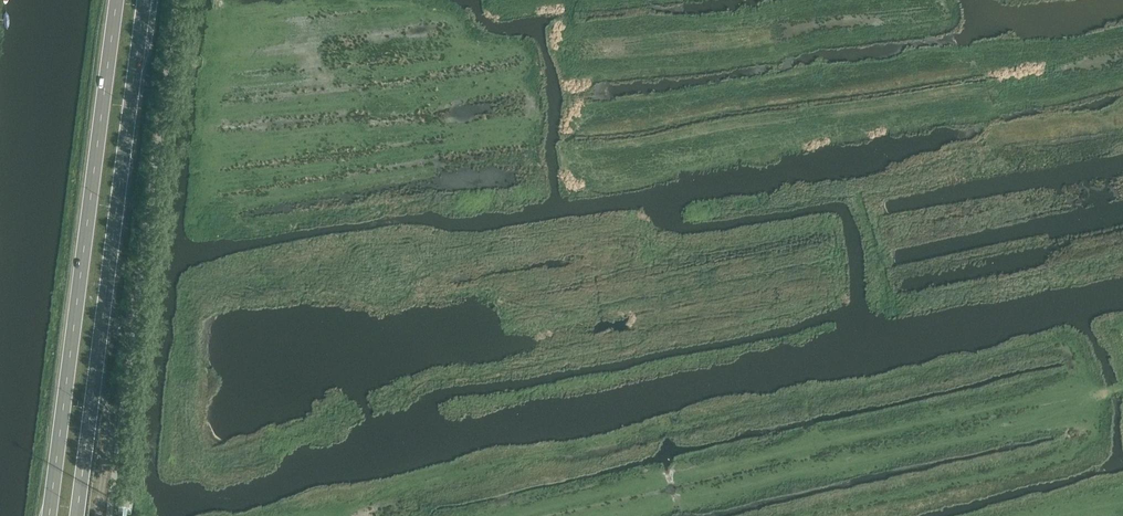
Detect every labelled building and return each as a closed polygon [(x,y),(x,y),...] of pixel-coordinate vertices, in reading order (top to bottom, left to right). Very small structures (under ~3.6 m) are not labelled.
[(131,493),(124,492),(123,504),(129,505),(131,493)]
